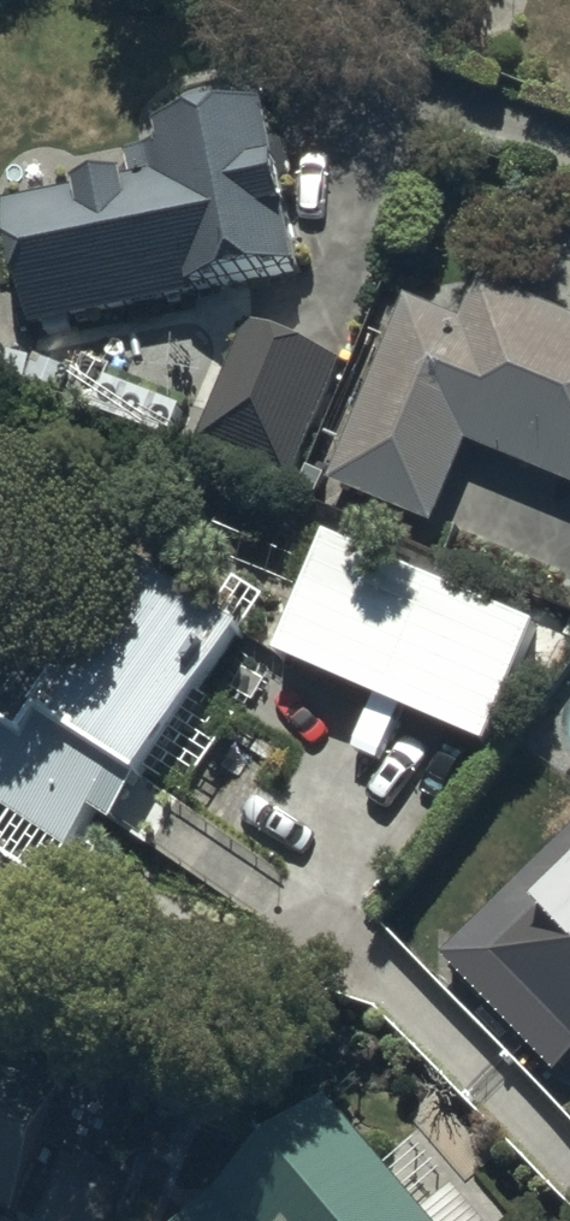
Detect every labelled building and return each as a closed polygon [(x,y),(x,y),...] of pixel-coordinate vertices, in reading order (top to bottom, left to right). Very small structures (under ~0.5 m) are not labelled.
[(135,195),(13,220),(38,344),(305,289),(272,126),(164,147),(166,159),(129,166),(135,195)] [(409,313),(342,501),(439,536),(469,461),(569,498),(569,329),(478,292),(464,333),(409,313)] [(346,370),(243,334),(201,458),(304,493),(346,370)] [(537,631),(329,549),(283,667),(490,749),(537,631)] [(51,876),(68,849),(79,856),(102,821),(124,836),(248,649),(133,573),(38,717),(0,692),(0,842),(51,876)] [(446,969),(569,1101),(569,852),(446,969)] [(73,1097),(0,1066),(0,1220),(22,1220),(73,1097)] [(192,1220),(479,1220),(456,1195),(428,1220),(321,1104),(192,1220)]
